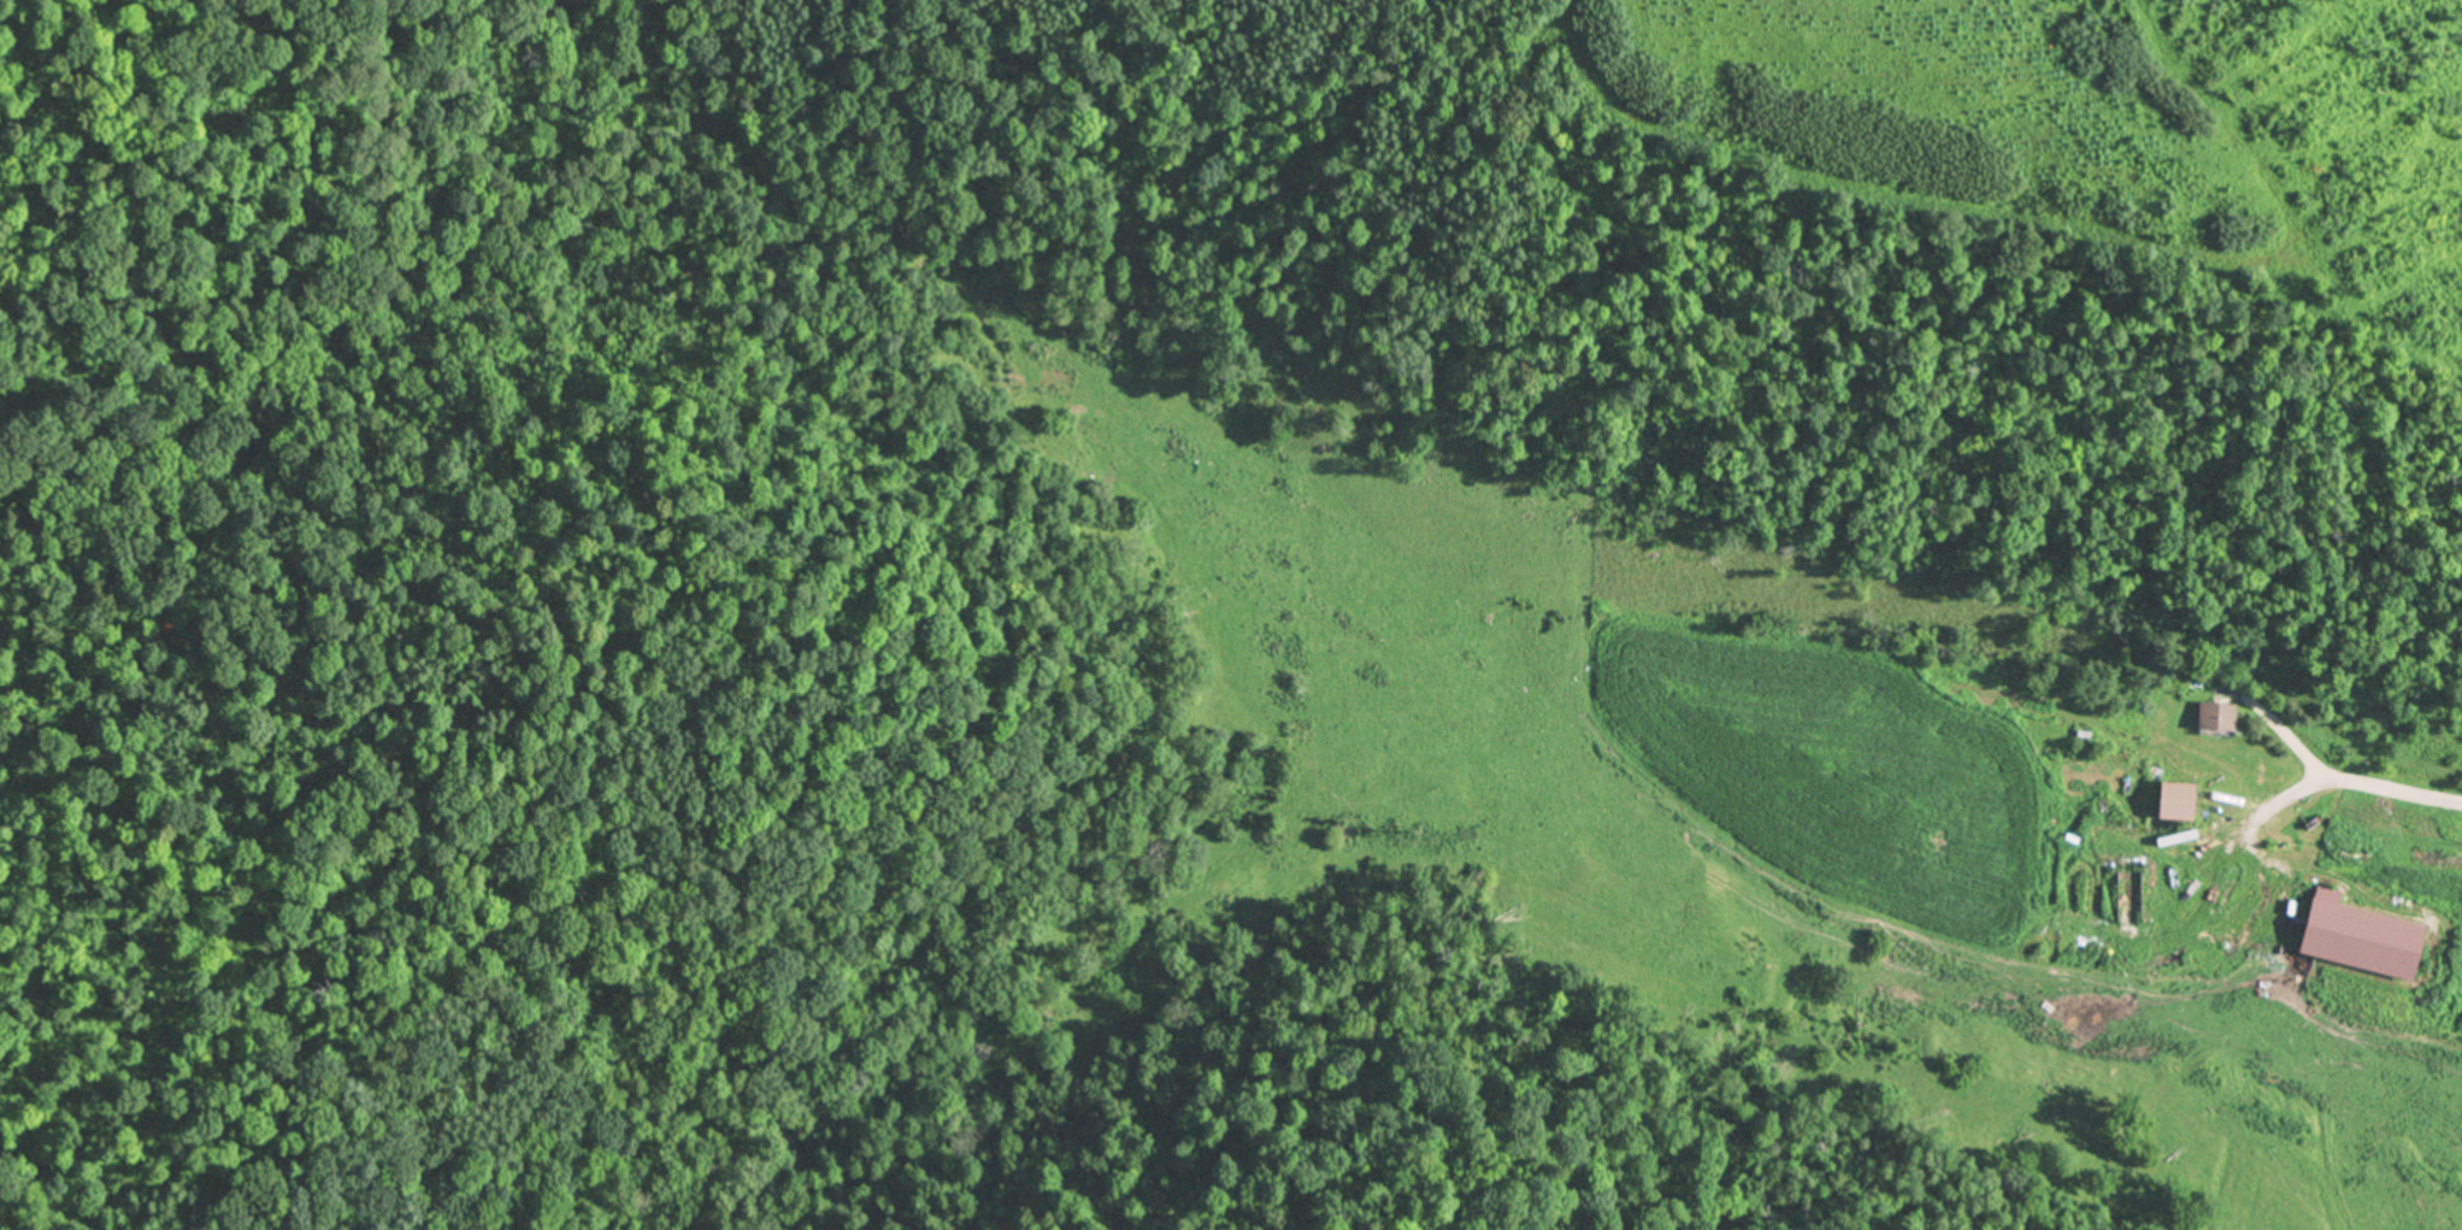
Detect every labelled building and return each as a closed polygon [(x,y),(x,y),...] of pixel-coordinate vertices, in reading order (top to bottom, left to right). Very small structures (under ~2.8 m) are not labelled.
[(2192,734),(2230,734),(2230,705),(2192,705),(2192,734)] [(2151,822),(2192,822),(2192,786),(2151,786),(2151,822)] [(2408,982),(2421,924),(2335,906),(2338,891),(2312,885),(2309,899),(2268,891),(2272,874),(2252,870),(2243,918),(2309,932),(2303,961),(2408,982)]
